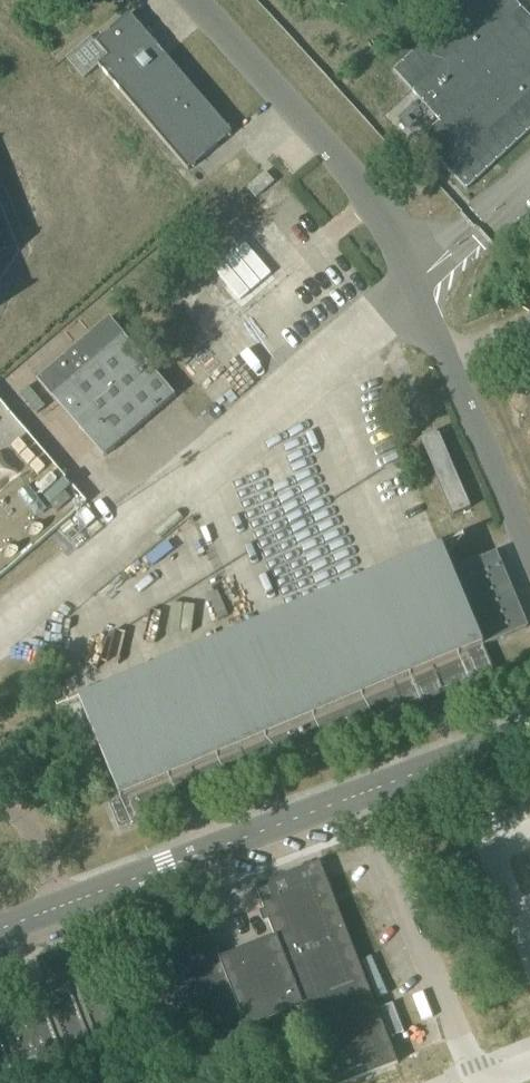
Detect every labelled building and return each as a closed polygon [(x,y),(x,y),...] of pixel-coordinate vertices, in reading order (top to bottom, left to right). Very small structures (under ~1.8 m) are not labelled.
[(417,98),(433,115),(413,133),(466,191),(529,132),(529,18),(524,12),(513,0),(470,0),(393,71),(411,91),(417,98)] [(107,58),(98,66),(188,172),(232,134),(231,133),(166,57),(129,15),(95,44),(107,58)] [(247,188),(256,198),(274,183),(265,173),(247,188)] [(198,254),(241,305),(274,277),(231,226),(198,254)] [(88,337),(38,380),(104,457),(175,396),(109,319),(88,337)] [(436,433),(420,440),(453,516),(471,508),(439,435),(438,436),(436,433)] [(79,701),(120,798),(483,647),(527,628),(496,554),(452,573),(441,546),(79,701)] [(483,647),(120,798),(108,803),(119,830),(494,672),(483,647)] [(300,1002),(331,1082),(349,1082),(398,1064),(320,863),(319,863),(255,888),(276,942),(222,963),(217,949),(207,953),(205,948),(163,964),(200,1059),(201,1058),(199,1054),(249,1035),(250,1039),(252,1039),(246,1023),(300,1002)] [(7,1071),(8,1073),(24,1067),(24,1064),(56,1052),(57,1054),(73,1048),(72,1046),(84,1041),(85,1043),(102,1037),(101,1034),(116,1028),(97,978),(81,984),(80,982),(79,982),(80,984),(66,989),(65,988),(64,988),(65,991),(52,995),(49,987),(48,988),(50,992),(36,998),(34,993),(33,994),(36,1002),(4,1014),(3,1012),(2,1013),(3,1014),(0,1015),(0,1074),(7,1071)] [(380,1008),(392,1038),(404,1033),(392,1004),(380,1008)]
